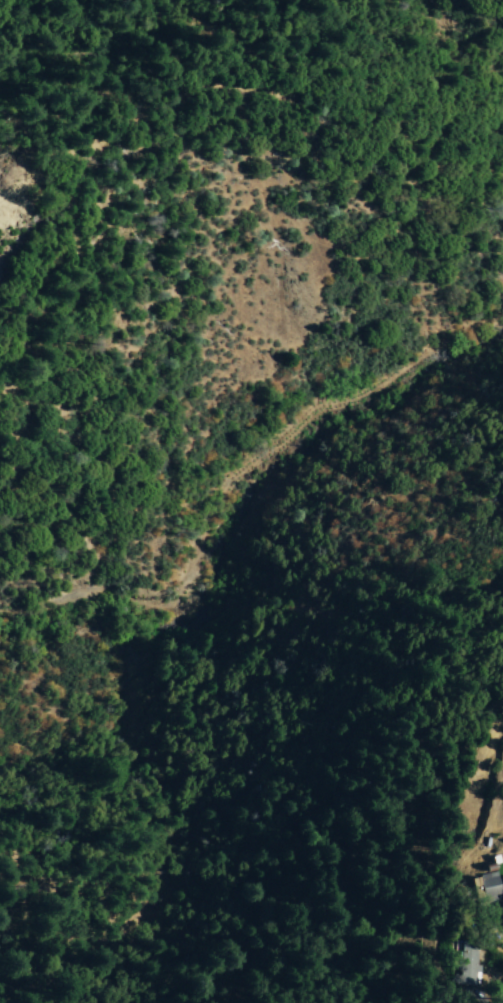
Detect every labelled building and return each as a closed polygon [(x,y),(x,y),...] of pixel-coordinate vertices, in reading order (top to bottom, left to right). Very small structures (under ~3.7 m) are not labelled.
[(478,876),(483,898),(502,894),(497,872),(478,876)] [(476,986),(478,967),(475,966),(477,944),(461,944),(458,985),(476,986)]
